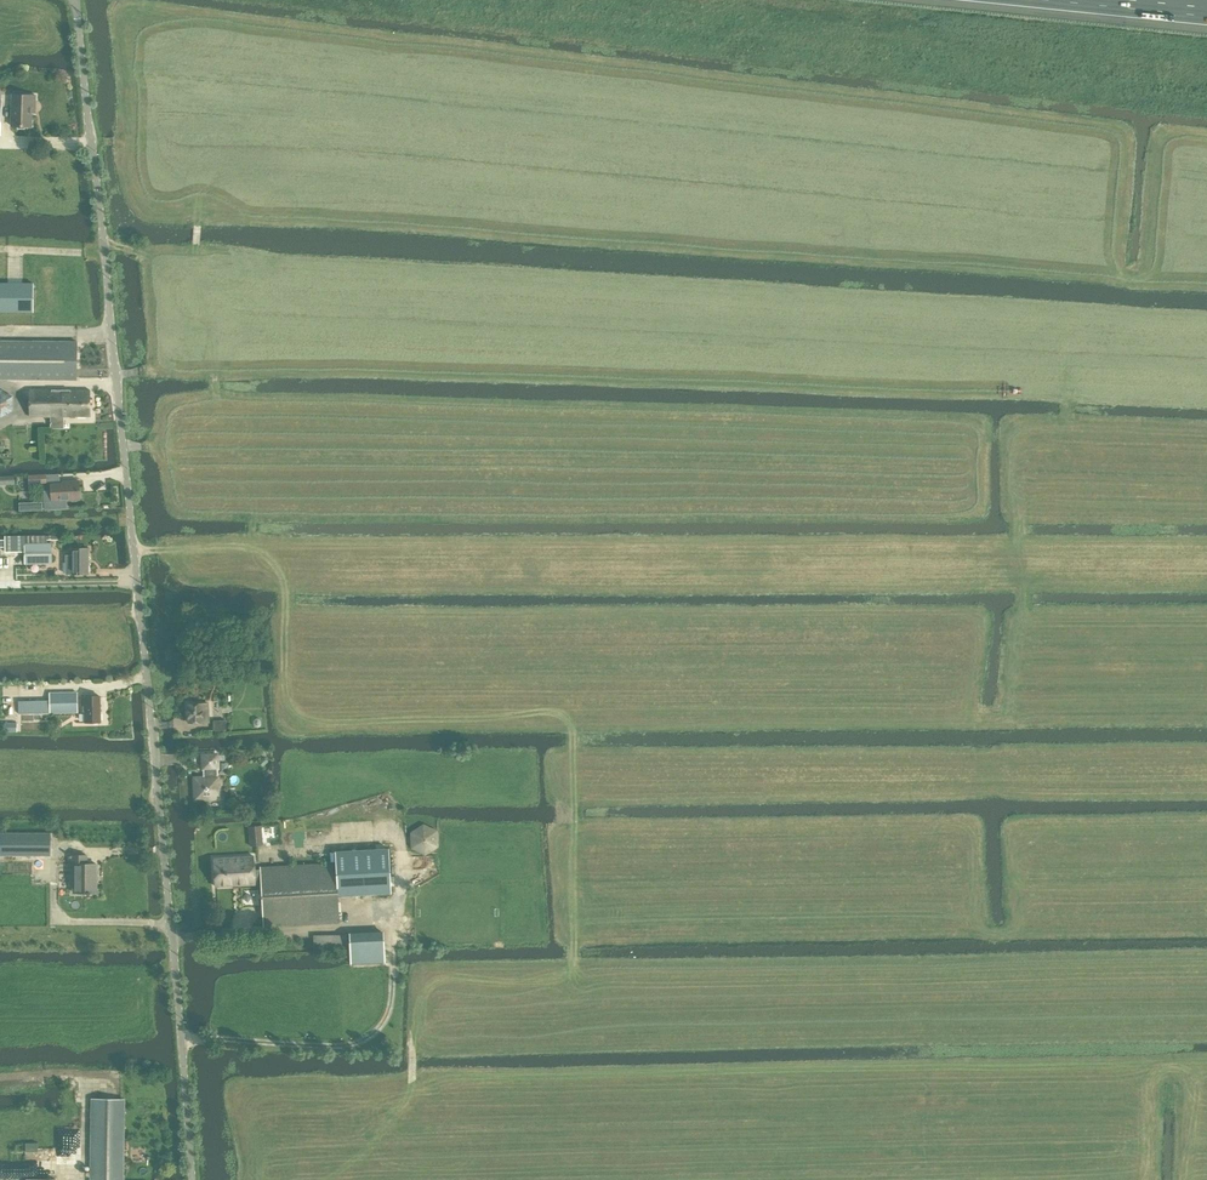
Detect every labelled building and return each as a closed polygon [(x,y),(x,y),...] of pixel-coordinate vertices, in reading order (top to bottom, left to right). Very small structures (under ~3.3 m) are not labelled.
[(34,106),(34,96),(13,95),(12,126),(32,126),(33,106),(34,106)] [(0,283),(0,311),(32,312),(33,283),(0,283)] [(77,378),(77,341),(0,340),(0,379),(77,379),(77,378)] [(13,410),(13,396),(1,389),(0,389),(0,417),(1,417),(13,410)] [(64,429),(64,415),(90,415),(90,390),(29,389),(29,415),(30,415),(30,418),(33,418),(33,415),(50,415),(50,428),(64,429)] [(29,475),(29,483),(46,482),(45,474),(29,475)] [(14,484),(13,475),(0,476),(0,485),(14,484)] [(51,490),(44,491),(45,508),(45,509),(67,508),(67,507),(66,499),(79,499),(79,481),(67,481),(67,483),(51,484),(51,490)] [(25,545),(25,563),(52,563),(51,543),(47,543),(47,539),(55,539),(55,535),(34,536),(20,536),(20,545),(25,545)] [(65,574),(88,574),(88,548),(71,547),(71,555),(65,555),(65,574)] [(239,628),(236,633),(243,636),(246,631),(239,628)] [(17,691),(0,691),(0,715),(16,715),(16,702),(17,702),(17,691)] [(93,724),(109,724),(108,703),(75,704),(76,725),(83,725),(83,734),(93,734),(93,724)] [(188,723),(209,722),(209,703),(187,703),(188,723)] [(36,705),(36,718),(60,718),(59,704),(36,705)] [(253,720),(253,722),(253,724),(254,726),(255,727),(257,727),(259,727),(260,725),(261,723),(261,721),(260,719),(258,718),(257,718),(254,718),(253,720)] [(213,731),(226,731),(226,719),(213,720),(213,731)] [(195,800),(219,799),(218,753),(202,754),(203,777),(194,777),(195,800)] [(250,846),(263,844),(261,825),(249,827),(250,846)] [(425,854),(437,846),(436,831),(423,825),(411,833),(412,847),(425,854)] [(0,833),(0,838),(0,855),(50,855),(50,833),(0,833)] [(261,881),(263,926),(339,922),(338,895),(391,893),(388,848),(335,851),(336,863),(260,867),(260,869),(255,869),(255,882),(261,881)] [(74,864),(74,892),(87,892),(87,893),(90,893),(90,892),(95,892),(95,881),(93,881),(93,875),(96,875),(96,864),(86,864),(86,855),(69,855),(69,864),(74,864)] [(213,858),(215,886),(256,883),(255,882),(255,869),(254,856),(213,858)] [(351,964),(384,962),(382,931),(350,933),(350,949),(351,964)] [(313,935),(313,950),(333,949),(347,949),(347,934),(333,934),(313,935)] [(122,1098),(94,1098),(93,1179),(121,1179),(122,1098)]
